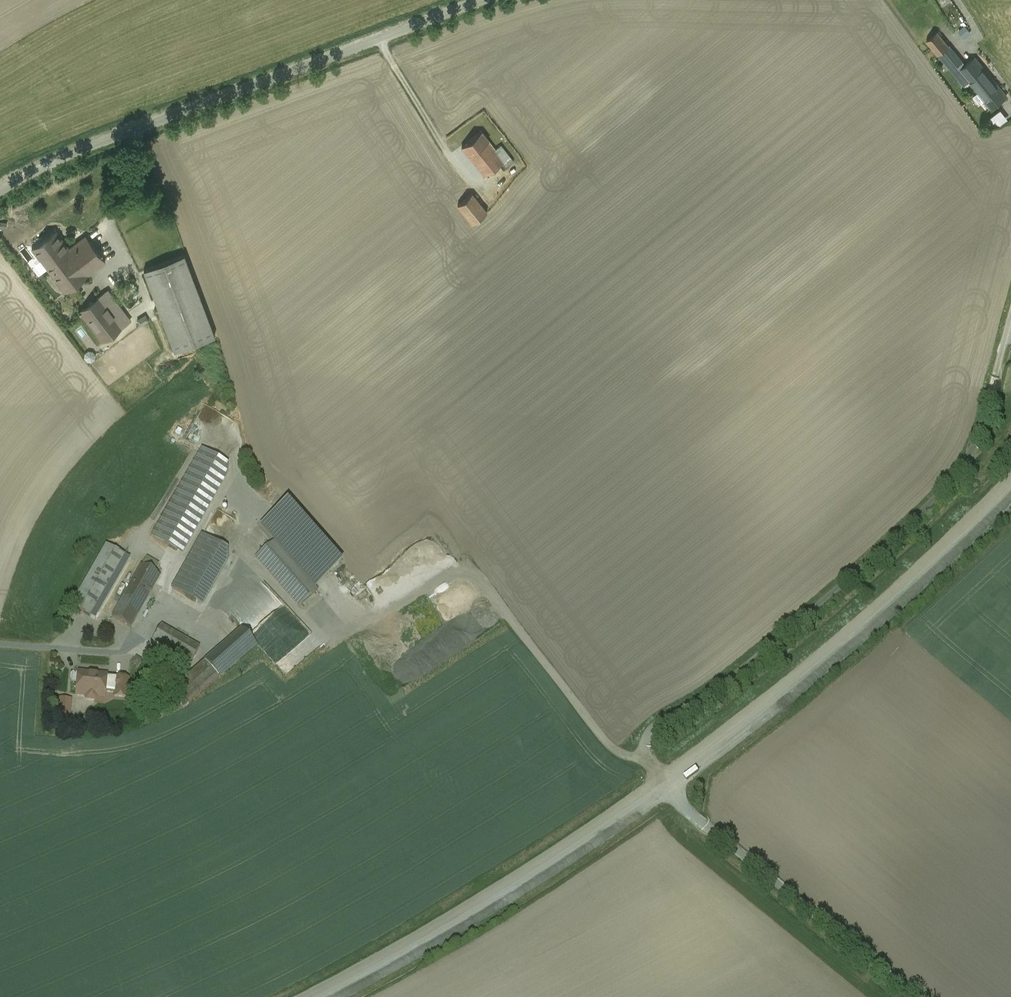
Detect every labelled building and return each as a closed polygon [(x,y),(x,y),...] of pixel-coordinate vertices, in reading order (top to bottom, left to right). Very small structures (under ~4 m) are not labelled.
[(949,45),(938,32),(927,40),(938,54),(939,54),(949,46),(949,45)] [(962,60),(950,45),(949,45),(949,46),(939,54),(951,69),(962,60)] [(1007,95),(975,57),(966,65),(959,70),(970,83),(991,108),(1007,95)] [(962,60),(951,69),(966,87),(970,83),(959,70),(966,65),(962,60)] [(1010,118),(1004,109),(996,116),(1003,125),(1010,118)] [(481,132),(462,147),(473,160),(492,145),(481,132)] [(492,145),(473,160),(485,176),(499,166),(501,169),(512,160),(500,145),(495,149),(492,145)] [(487,213),(472,194),(458,205),(473,224),(487,213)] [(56,231),(33,248),(46,266),(69,249),(56,231)] [(69,249),(46,266),(65,292),(105,262),(86,236),(69,249)] [(184,255),(144,270),(175,352),(215,336),(184,255)] [(107,291),(79,311),(102,341),(130,321),(107,291)] [(202,450),(153,537),(182,554),(227,476),(228,465),(202,450)] [(288,501),(261,524),(315,587),(342,563),(288,501)] [(228,550),(202,536),(172,589),(196,602),(203,607),(228,562),(228,550)] [(316,590),(273,542),(255,558),(298,606),(316,590)] [(106,545),(71,606),(90,616),(92,612),(96,614),(126,561),(123,559),(125,555),(106,545)] [(142,565),(112,617),(130,628),(160,576),(142,565)] [(472,624),(411,653),(415,663),(446,649),(448,653),(461,647),(457,639),(475,631),(472,624)] [(200,647),(161,626),(153,640),(191,662),(200,647)] [(242,629),(205,661),(219,677),(256,644),(242,629)] [(205,661),(175,688),(189,703),(219,677),(205,661)] [(106,676),(79,673),(77,695),(86,695),(86,697),(88,699),(95,700),(97,698),(104,698),(105,692),(106,677),(106,676)] [(128,679),(106,677),(105,692),(115,693),(114,697),(126,698),(128,679)]
